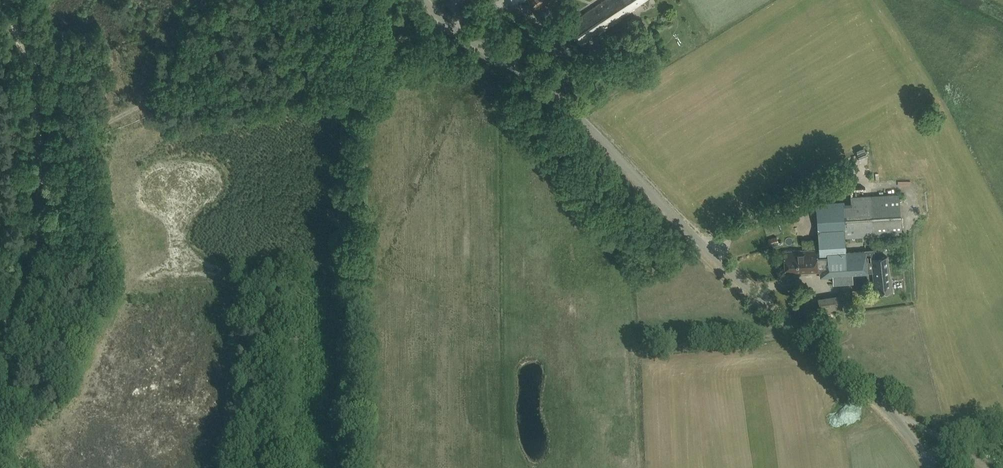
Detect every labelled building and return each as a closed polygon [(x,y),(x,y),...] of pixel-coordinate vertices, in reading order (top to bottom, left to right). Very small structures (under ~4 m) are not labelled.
[(569,25),(582,44),(592,37),(591,35),(596,31),(598,34),(621,19),(619,16),(627,11),(628,13),(633,9),(632,8),(644,0),(606,0),(569,25)] [(633,25),(605,42),(616,57),(643,42),(633,25)] [(927,160),(926,151),(919,151),(919,160),(927,160)] [(845,254),(845,252),(844,237),(901,234),(899,195),(842,198),(842,206),(817,208),(819,255),(825,255),(845,254)] [(871,258),(874,258),(874,249),(865,250),(865,251),(845,252),(845,254),(846,275),(868,273),(868,272),(873,272),(871,258)] [(826,269),(825,255),(819,255),(815,256),(814,251),(794,252),(794,253),(783,254),(784,271),(798,270),(798,272),(808,271),(807,270),(826,269)] [(845,254),(825,255),(826,269),(827,269),(827,273),(833,273),(833,284),(845,283),(845,275),(846,275),(845,254)] [(887,256),(874,258),(871,258),(873,272),(875,292),(892,291),(891,279),(889,279),(887,256)] [(821,319),(838,319),(837,296),(820,297),(821,319)]
